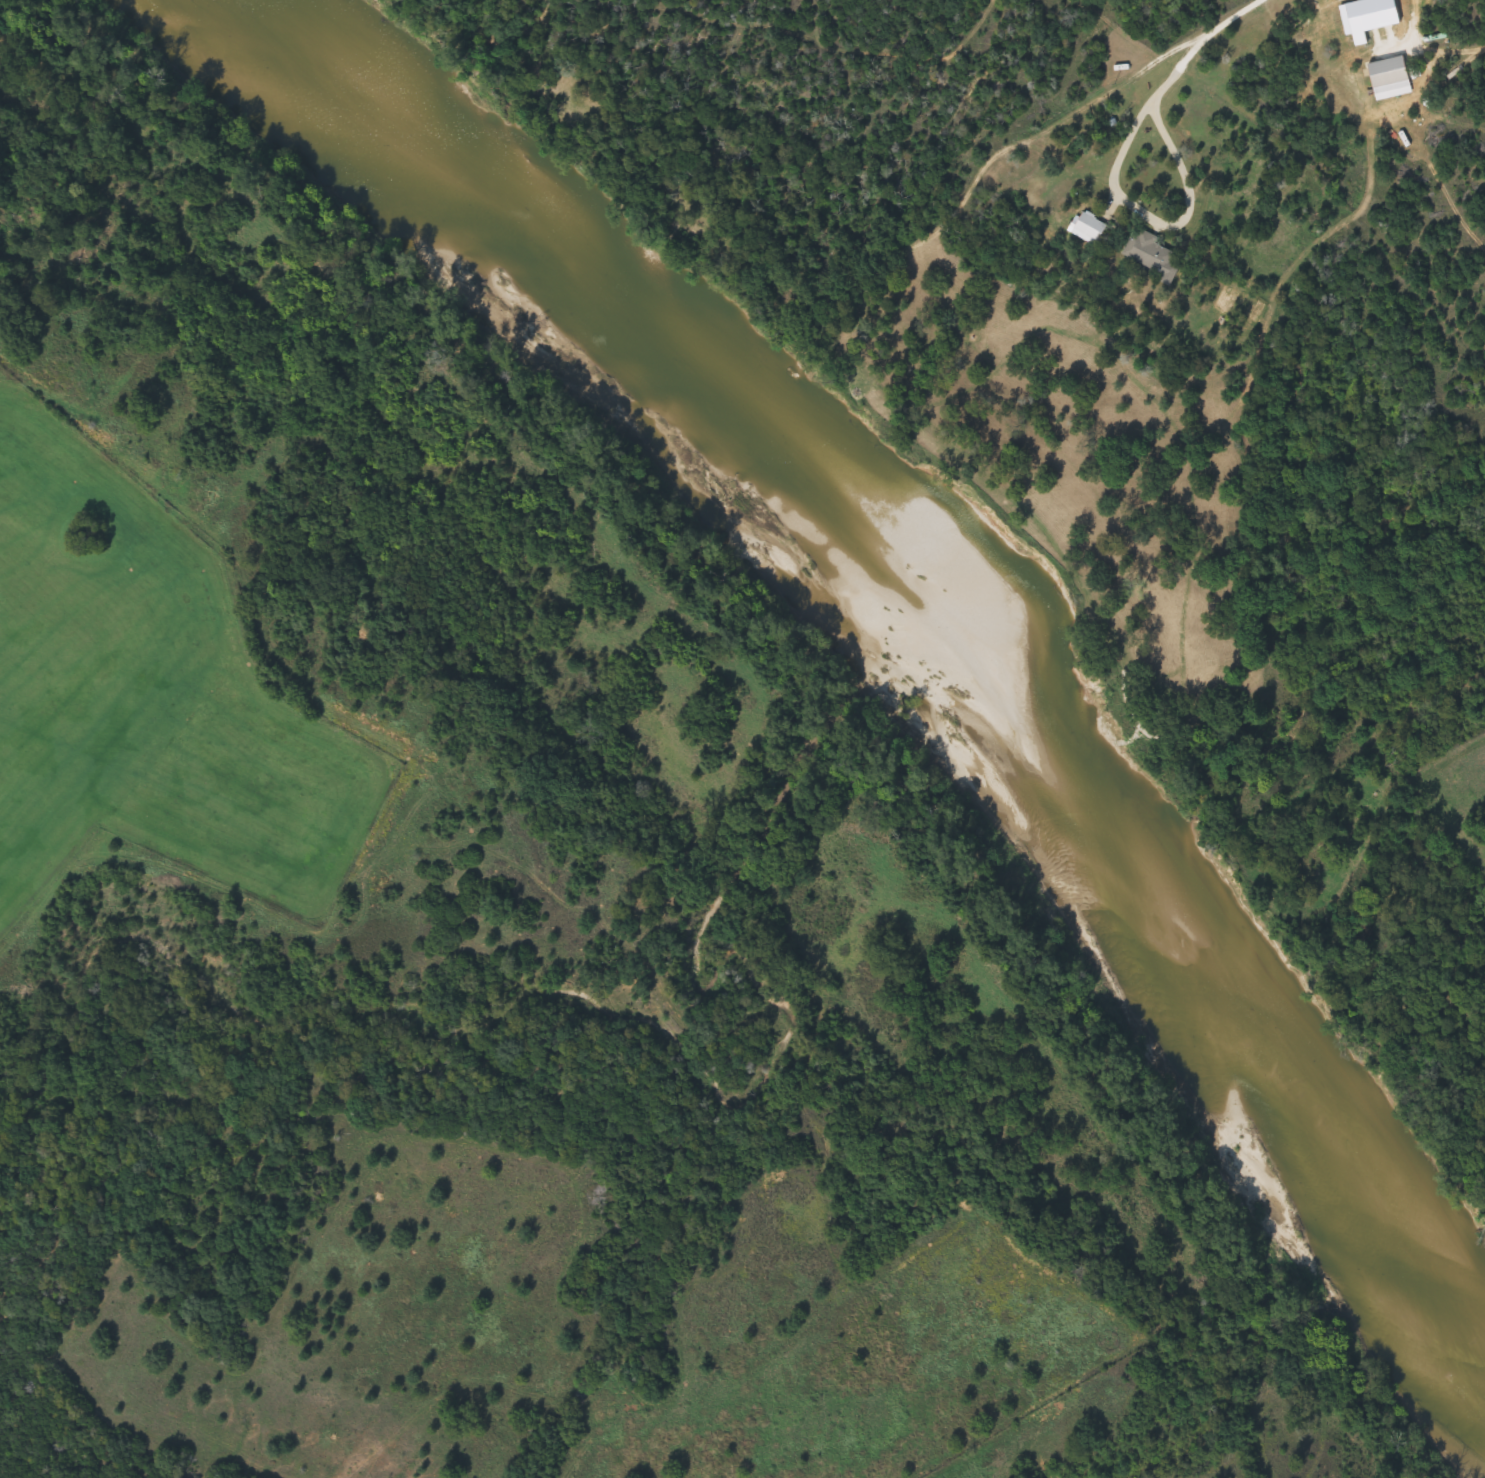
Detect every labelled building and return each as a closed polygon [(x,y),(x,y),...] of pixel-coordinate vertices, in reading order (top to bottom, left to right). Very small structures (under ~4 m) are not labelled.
[(1406,56),(1412,87),(1376,94),(1370,63),(1406,56)] [(1074,232),(1087,212),(1110,227),(1098,247),(1074,232)] [(1124,257),(1137,229),(1180,250),(1174,264),(1183,268),(1176,283),(1124,257)]
